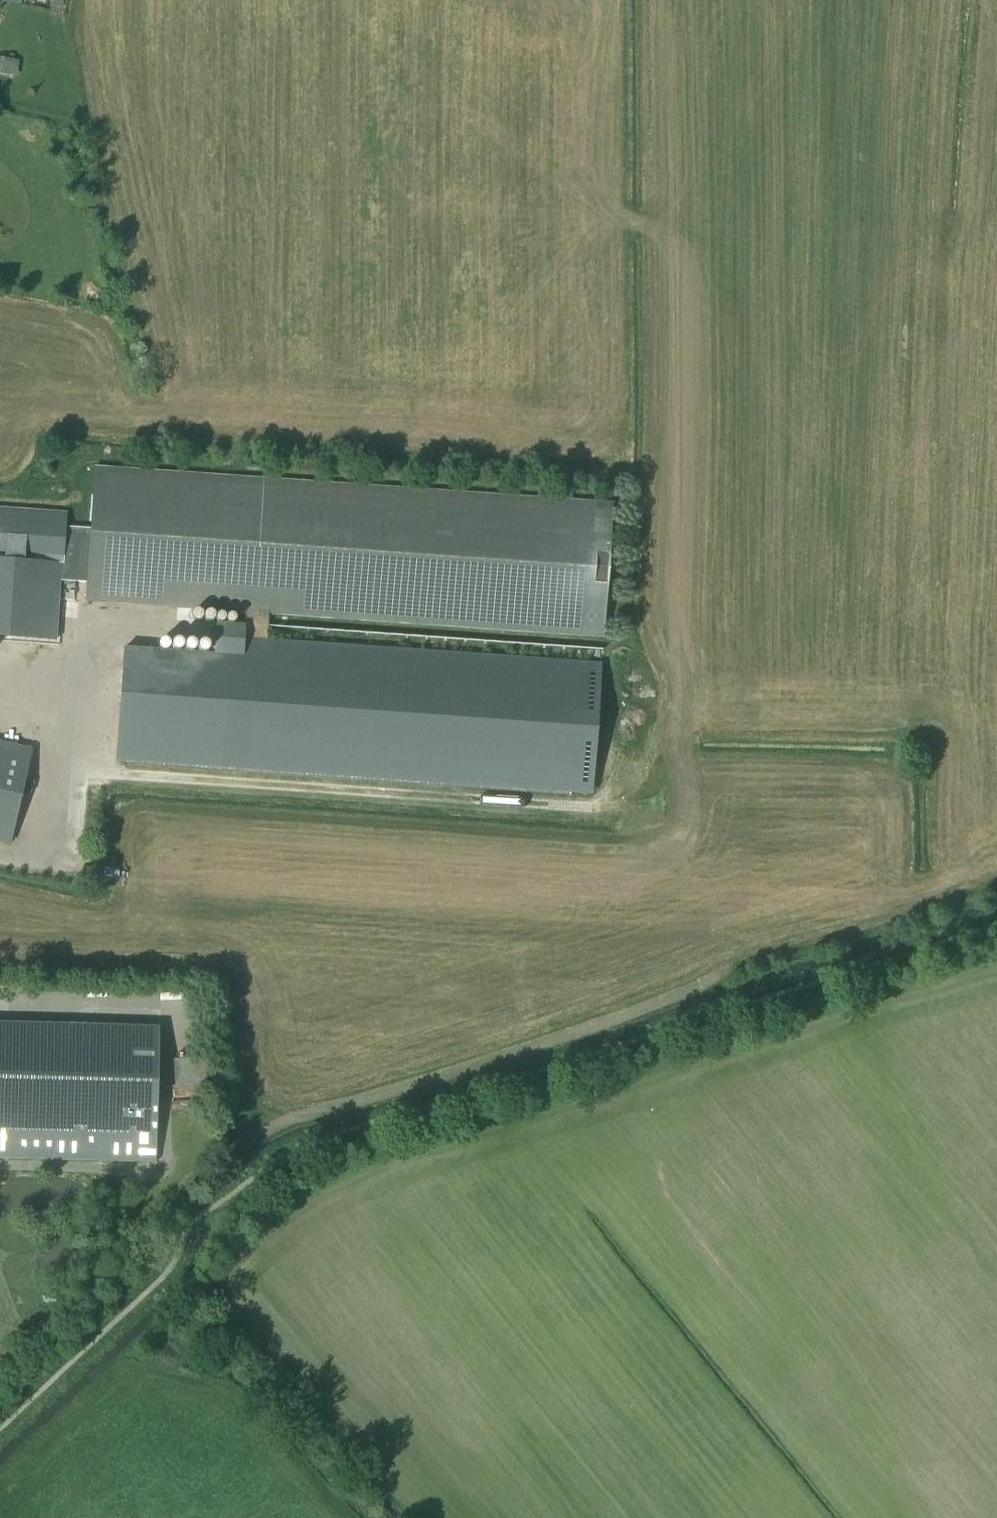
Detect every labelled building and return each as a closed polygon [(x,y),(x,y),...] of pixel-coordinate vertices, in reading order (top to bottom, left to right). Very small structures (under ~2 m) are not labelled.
[(16,77),(18,62),(0,60),(0,75),(16,77)] [(613,504),(95,468),(86,602),(604,638),(613,504)] [(55,641),(61,564),(64,513),(0,509),(0,637),(55,641)] [(118,752),(207,759),(590,786),(599,665),(216,638),(215,655),(125,649),(118,752)] [(32,750),(0,743),(0,841),(10,844),(32,750)] [(161,1031),(0,1026),(0,1159),(157,1164),(161,1031)]
